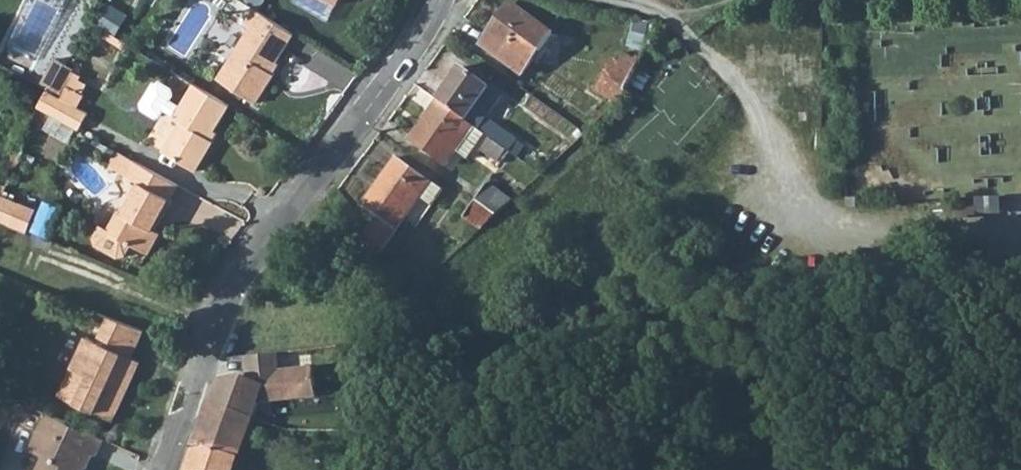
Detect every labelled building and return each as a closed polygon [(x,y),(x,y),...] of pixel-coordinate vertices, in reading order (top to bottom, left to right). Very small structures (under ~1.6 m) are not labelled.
[(254,100),(257,96),(272,72),(269,70),(292,32),(250,5),(241,21),(246,24),(235,42),(220,68),(215,76),(254,100)] [(521,75),(552,33),(512,6),(482,46),(521,75)] [(645,102),(666,60),(645,49),(634,73),(625,92),(645,102)] [(619,104),(625,92),(634,73),(614,60),(594,90),(618,105),(619,104)] [(47,91),(63,99),(68,86),(74,72),(56,62),(42,88),(47,91)] [(475,129),(498,97),(461,69),(438,102),(475,129)] [(206,138),(211,129),(225,104),(189,83),(170,117),(176,121),(160,150),(194,170),(211,141),(210,140),(206,138)] [(68,86),(63,99),(79,108),(85,94),(68,86)] [(63,99),(47,91),(42,99),(60,106),(63,99)] [(37,109),(78,131),(87,112),(79,108),(63,99),(60,106),(42,99),(37,109)] [(477,130),(475,129),(438,102),(408,142),(444,167),(455,152),(464,159),(482,134),(477,130)] [(509,154),(518,142),(486,118),(477,130),(482,134),(490,140),(505,151),(509,154)] [(215,131),(211,129),(206,138),(210,140),(215,131)] [(490,140),(482,150),(498,161),(505,151),(490,140)] [(428,208),(441,191),(396,159),(361,206),(374,216),(362,233),(377,254),(417,201),(428,208)] [(177,185),(133,161),(127,173),(140,181),(122,214),(120,212),(109,234),(98,229),(92,242),(95,250),(118,261),(126,259),(132,245),(149,254),(160,233),(157,231),(153,229),(159,217),(162,220),(175,197),(172,196),(177,185)] [(507,204),(486,189),(475,202),(494,216),(507,204)] [(39,212),(0,195),(0,223),(15,228),(30,234),(39,212)] [(475,202),(464,218),(479,229),(494,216),(475,202)] [(157,231),(162,220),(159,217),(153,229),(157,231)] [(60,393),(114,415),(135,364),(125,360),(129,351),(138,330),(102,317),(94,336),(85,332),(60,393)] [(125,360),(135,364),(139,355),(129,351),(125,360)] [(276,352),(247,357),(249,375),(247,382),(239,378),(221,380),(212,403),(251,420),(256,404),(316,398),(312,369),(278,372),(276,352)] [(251,420),(212,403),(196,447),(237,460),(251,420)] [(47,409),(30,447),(46,454),(39,469),(86,469),(95,448),(99,450),(106,433),(47,409)] [(237,460),(196,447),(188,469),(234,469),(237,460)]
